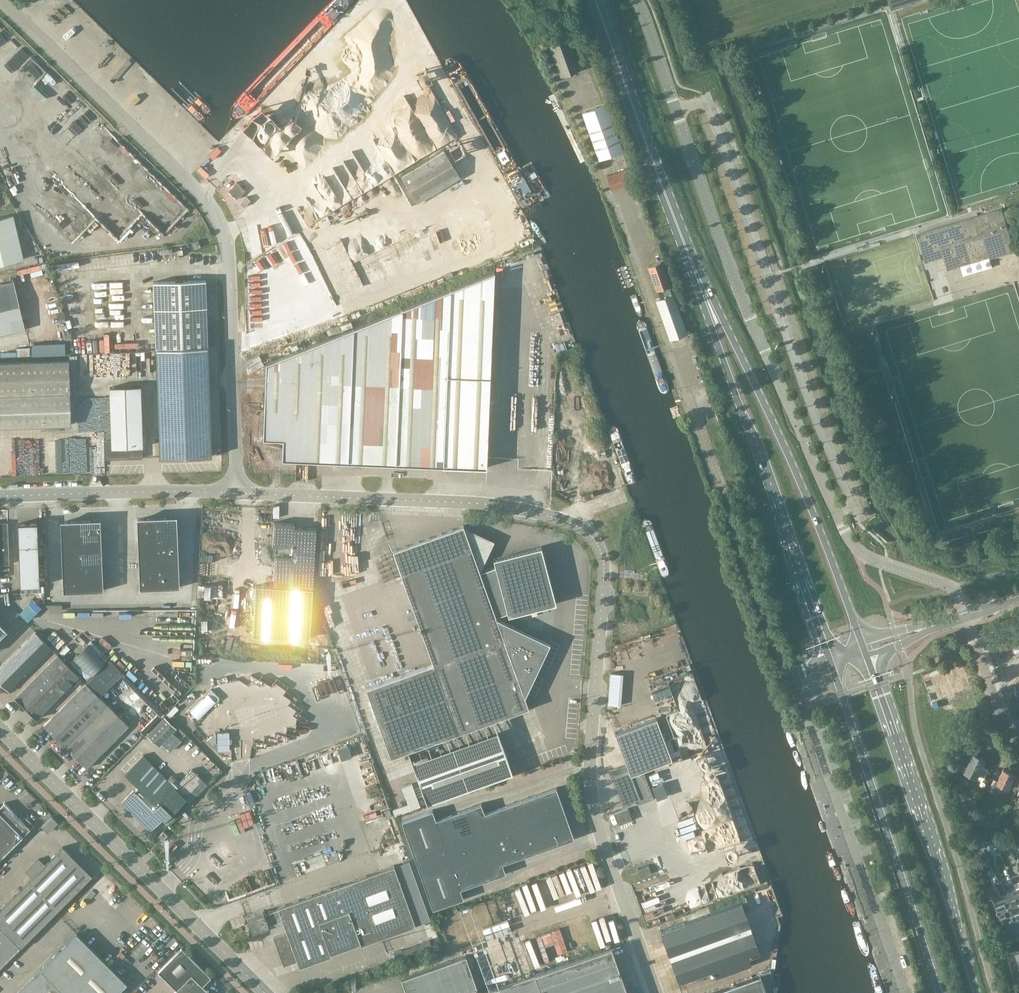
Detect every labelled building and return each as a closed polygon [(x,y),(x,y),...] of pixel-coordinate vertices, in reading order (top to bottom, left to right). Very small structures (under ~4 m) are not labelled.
[(891,9),(920,0),(888,0),(891,9)] [(567,39),(549,46),(560,76),(578,69),(567,39)] [(600,159),(623,152),(608,103),(583,111),(600,159)] [(90,120),(96,114),(85,104),(79,110),(90,120)] [(285,152),(297,133),(284,125),(279,133),(275,131),(273,135),(269,133),(263,143),(281,154),(283,150),(285,152)] [(444,151),(401,177),(417,203),(459,177),(444,151)] [(627,168),(606,176),(611,189),(632,182),(627,168)] [(245,190),(236,182),(228,191),(236,199),(245,190)] [(244,207),(250,200),(246,196),(240,203),(244,207)] [(29,213),(33,223),(47,218),(43,208),(29,213)] [(1013,251),(1005,223),(1006,222),(1001,208),(916,234),(925,263),(943,257),(947,269),(989,256),(990,258),(1013,251)] [(0,217),(0,264),(23,258),(12,214),(0,217)] [(33,230),(26,231),(27,240),(34,239),(33,230)] [(200,247),(199,243),(198,240),(191,243),(193,249),(200,247)] [(38,261),(15,267),(28,318),(31,317),(33,323),(42,321),(40,313),(54,309),(52,301),(60,299),(50,264),(39,266),(38,261)] [(656,290),(669,285),(660,262),(648,266),(656,290)] [(494,271),(265,362),(263,418),(263,438),(283,439),(282,459),(302,460),(302,461),(304,461),(304,460),(347,462),(349,462),(394,464),(396,464),(486,467),(494,271)] [(25,329),(13,280),(0,283),(0,335),(25,329)] [(153,282),(153,308),(155,352),(207,350),(205,280),(153,282)] [(685,333),(669,285),(656,290),(659,299),(656,300),(669,338),(685,333)] [(159,458),(211,456),(207,350),(155,352),(155,359),(158,438),(159,458)] [(70,392),(69,360),(0,362),(0,394),(70,392)] [(104,440),(105,459),(142,457),(141,446),(142,446),(140,386),(139,380),(127,380),(127,387),(109,387),(111,432),(108,433),(108,439),(104,440)] [(70,392),(0,394),(0,427),(71,425),(70,392)] [(176,517),(136,519),(139,588),(179,587),(176,517)] [(100,520),(60,522),(63,592),(103,590),(100,520)] [(37,522),(18,523),(20,586),(40,585),(37,522)] [(275,546),(273,580),(273,586),(255,585),(252,635),(310,638),(315,528),(294,527),(294,523),(273,522),(272,545),(275,546)] [(0,524),(0,564),(9,564),(7,524),(0,524)] [(528,708),(524,696),(521,687),(543,640),(496,618),(496,617),(495,616),(507,612),(508,616),(556,603),(541,546),(492,559),(495,566),(479,571),(463,527),(463,525),(392,550),(433,664),(366,688),(390,757),(408,751),(426,804),(512,773),(493,720),(528,708)] [(322,555),(321,568),(335,569),(335,556),(322,555)] [(22,610),(32,618),(46,604),(36,595),(22,610)] [(517,623),(528,619),(526,614),(515,618),(517,623)] [(7,688),(50,646),(34,631),(0,665),(0,681),(7,688)] [(521,687),(524,696),(549,643),(543,640),(521,687)] [(999,650),(1018,712),(1018,644),(1018,646),(1014,647),(1014,646),(999,650)] [(14,695),(36,717),(43,710),(78,675),(57,653),(14,695)] [(201,721),(230,690),(227,688),(230,685),(222,677),(190,712),(201,721)] [(50,717),(43,724),(64,745),(106,703),(85,682),(50,717)] [(127,724),(106,703),(64,745),(85,766),(127,724)] [(163,715),(146,733),(157,744),(175,727),(163,715)] [(626,763),(623,770),(611,775),(612,777),(623,804),(637,799),(639,803),(653,798),(642,769),(671,758),(655,717),(614,733),(626,763)] [(976,777),(978,774),(984,778),(988,769),(981,766),(985,759),(973,753),(970,761),(959,756),(955,766),(965,771),(965,772),(976,777)] [(142,754),(124,772),(137,785),(120,801),(148,830),(161,817),(163,819),(171,811),(172,812),(179,805),(178,804),(185,797),(184,796),(202,778),(191,767),(178,781),(171,774),(166,778),(142,754)] [(946,767),(941,778),(948,781),(953,770),(946,767)] [(995,779),(992,787),(998,790),(1000,790),(1002,790),(1004,790),(1006,788),(1007,787),(1008,787),(1010,784),(1013,785),(1015,782),(1018,776),(1014,774),(1015,773),(1003,768),(998,780),(996,779),(995,779)] [(690,798),(688,790),(704,786),(701,771),(689,774),(690,779),(671,784),(672,787),(664,788),(668,803),(690,798)] [(432,808),(401,819),(433,909),(464,898),(461,888),(506,872),(502,863),(573,837),(556,786),(484,811),(481,802),(435,817),(432,808)] [(30,829),(4,802),(0,807),(0,858),(30,829)] [(614,813),(618,824),(632,819),(627,808),(614,813)] [(155,837),(160,841),(167,834),(162,830),(155,837)] [(987,850),(993,848),(990,839),(984,841),(987,850)] [(996,843),(1000,851),(1006,849),(1004,842),(996,843)] [(17,951),(16,949),(19,946),(20,947),(92,875),(63,846),(44,864),(38,858),(27,869),(33,875),(0,909),(0,967),(17,951)] [(984,848),(978,850),(983,861),(988,859),(984,848)] [(650,872),(647,864),(637,867),(640,876),(650,872)] [(262,911),(246,917),(251,933),(268,927),(267,926),(282,921),(286,932),(272,937),(282,965),(296,960),(298,966),(414,924),(393,865),(338,884),(337,882),(331,885),(332,887),(277,906),(278,908),(263,913),(262,911)] [(265,869),(267,880),(277,878),(275,867),(265,869)] [(751,880),(760,877),(757,870),(749,872),(751,880)] [(1004,886),(1001,887),(999,888),(1001,894),(994,898),(993,898),(1000,917),(1012,912),(1004,893),(1006,893),(1004,886)] [(989,887),(984,889),(989,900),(993,898),(994,898),(989,887)] [(1012,912),(1018,909),(1018,899),(1017,893),(1011,895),(1009,891),(1006,893),(1004,893),(1012,912)] [(659,931),(677,980),(678,982),(713,970),(715,977),(751,964),(748,957),(759,953),(741,901),(659,931)] [(29,980),(16,992),(116,992),(126,983),(76,933),(29,980)] [(395,960),(430,947),(427,940),(392,952),(395,960)] [(205,987),(212,980),(211,980),(209,977),(210,976),(181,947),(158,970),(168,980),(176,988),(171,992),(210,992),(205,987)] [(479,992),(627,992),(611,947),(479,992)] [(465,978),(472,975),(465,955),(401,978),(406,992),(471,992),(465,978)] [(712,992),(766,992),(760,976),(712,992)]
